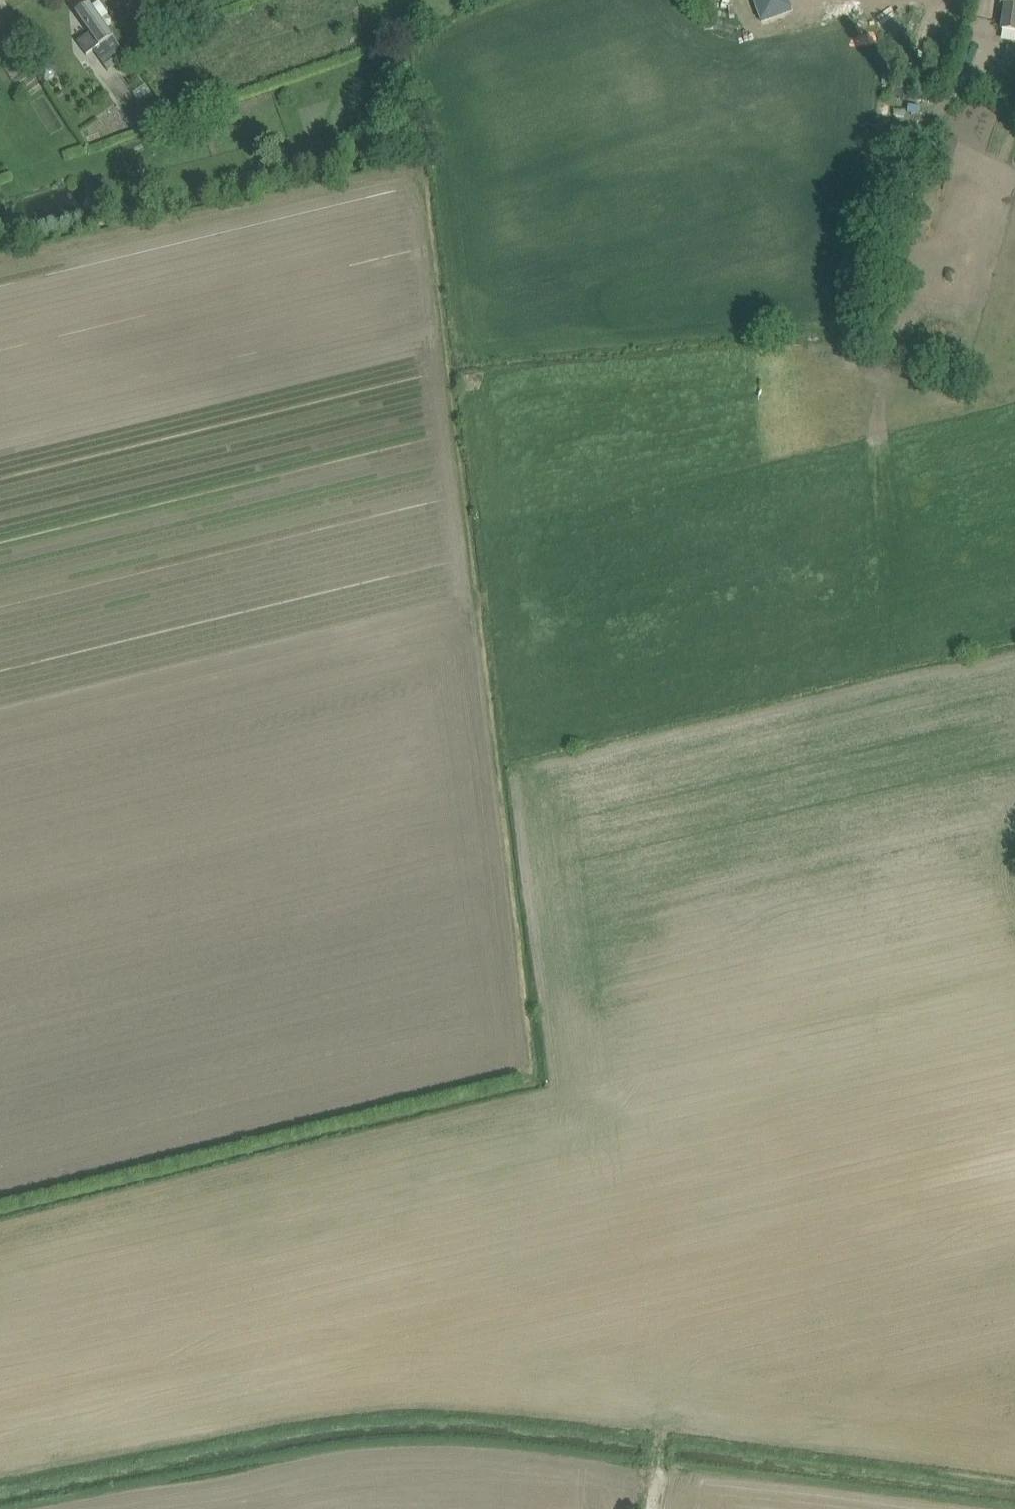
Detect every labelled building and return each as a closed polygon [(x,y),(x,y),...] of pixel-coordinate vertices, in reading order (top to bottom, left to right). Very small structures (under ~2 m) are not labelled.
[(761,21),(791,10),(788,0),(754,0),(761,21)] [(1000,3),(1006,4),(1002,28),(1014,29),(1014,0),(1001,0),(1000,3)] [(120,47),(113,36),(114,36),(90,2),(76,12),(91,33),(77,42),(87,55),(94,50),(101,60),(120,47)]
